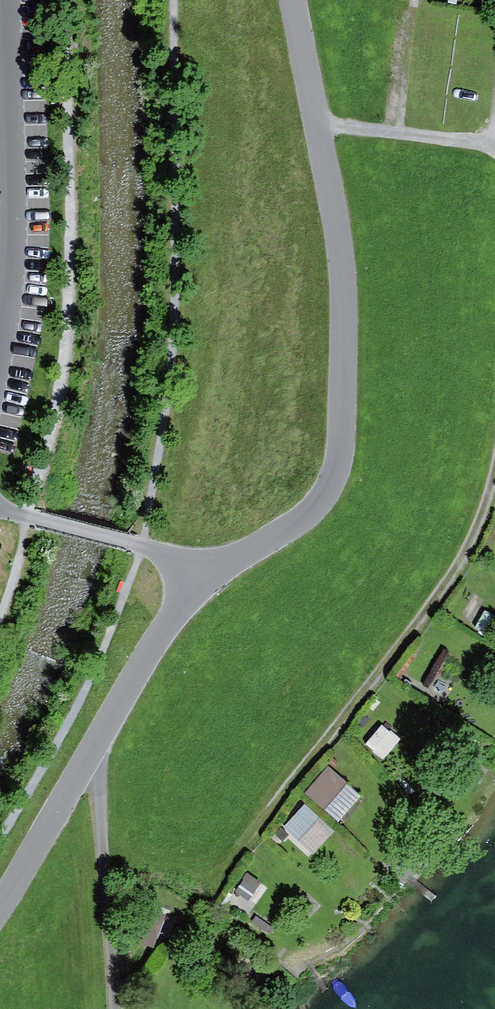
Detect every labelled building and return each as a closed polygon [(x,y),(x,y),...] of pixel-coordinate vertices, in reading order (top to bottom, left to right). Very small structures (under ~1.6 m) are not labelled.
[(400,740),(383,725),(366,744),(383,759),(400,740)] [(362,796),(328,768),(307,792),(340,821),(362,796)] [(321,826),(303,810),(290,825),(307,841),(321,826)] [(254,922),(255,887),(239,887),(238,922),(254,922)] [(153,947),(163,921),(141,913),(130,939),(153,947)]
